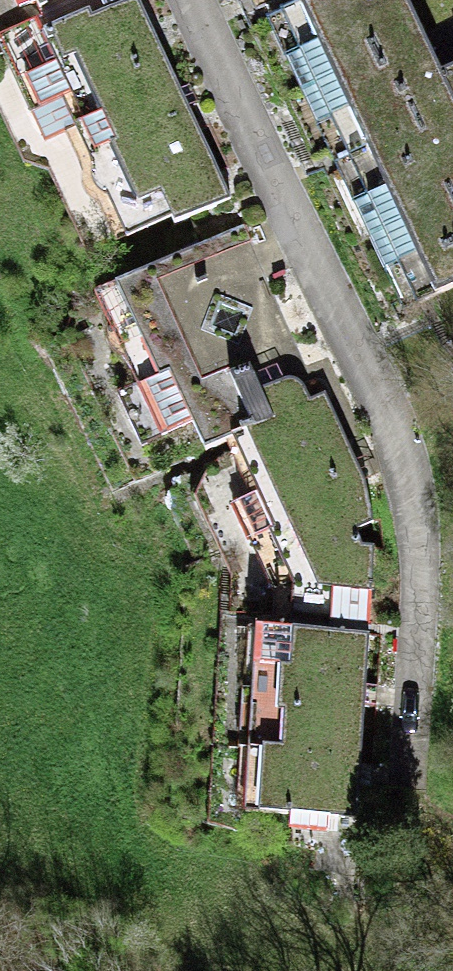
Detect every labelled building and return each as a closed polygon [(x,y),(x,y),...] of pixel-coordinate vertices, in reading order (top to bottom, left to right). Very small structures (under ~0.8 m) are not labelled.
[(45,0),(0,0),(0,21),(45,0)] [(35,106),(160,47),(139,0),(130,0),(92,18),(89,11),(8,49),(35,106)] [(302,93),(424,34),(408,0),(307,0),(281,12),(300,53),(286,59),(302,93)] [(424,34),(302,93),(317,124),(330,118),(343,145),(452,94),(452,66),(442,71),(424,34)] [(199,129),(160,47),(35,106),(30,108),(44,140),(76,126),(99,177),(199,129)] [(343,145),(368,198),(354,204),(385,269),(398,263),(417,304),(452,287),(452,94),(343,145)] [(231,198),(199,129),(99,177),(127,237),(171,217),(175,224),(231,198)] [(238,436),(262,488),(351,447),(325,392),(322,394),(244,225),(104,290),(145,379),(118,392),(143,446),(193,422),(206,450),(238,436)] [(366,480),(351,447),(262,488),(233,501),(251,542),(256,540),(279,590),(277,616),(367,622),(375,546),(363,545),(356,530),(374,522),(366,480)] [(264,626),(260,686),(366,693),(370,633),(264,626)] [(250,751),(256,751),(362,757),(366,693),(260,686),(254,686),(250,751)] [(358,818),(362,757),(256,751),(252,811),(292,814),(291,828),(329,830),(330,816),(358,818)]
